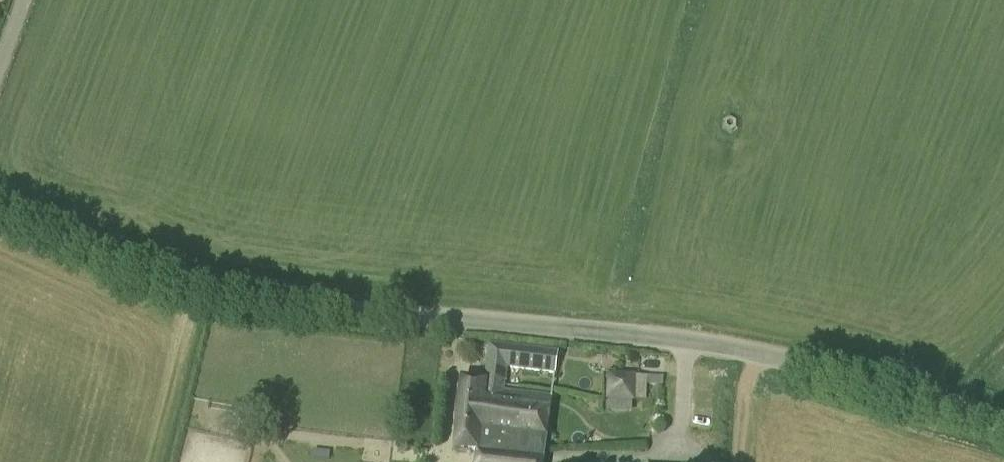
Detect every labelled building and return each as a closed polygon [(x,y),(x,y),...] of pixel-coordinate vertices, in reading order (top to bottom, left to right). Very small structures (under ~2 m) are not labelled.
[(481,381),(504,384),(506,368),(553,374),(556,352),(488,343),(481,381)] [(645,400),(646,366),(610,364),(609,399),(645,400)] [(504,384),(481,381),(462,379),(454,448),(477,451),(543,459),(550,397),(503,391),(504,384)] [(543,459),(477,451),(476,461),(542,461),(543,459)]
